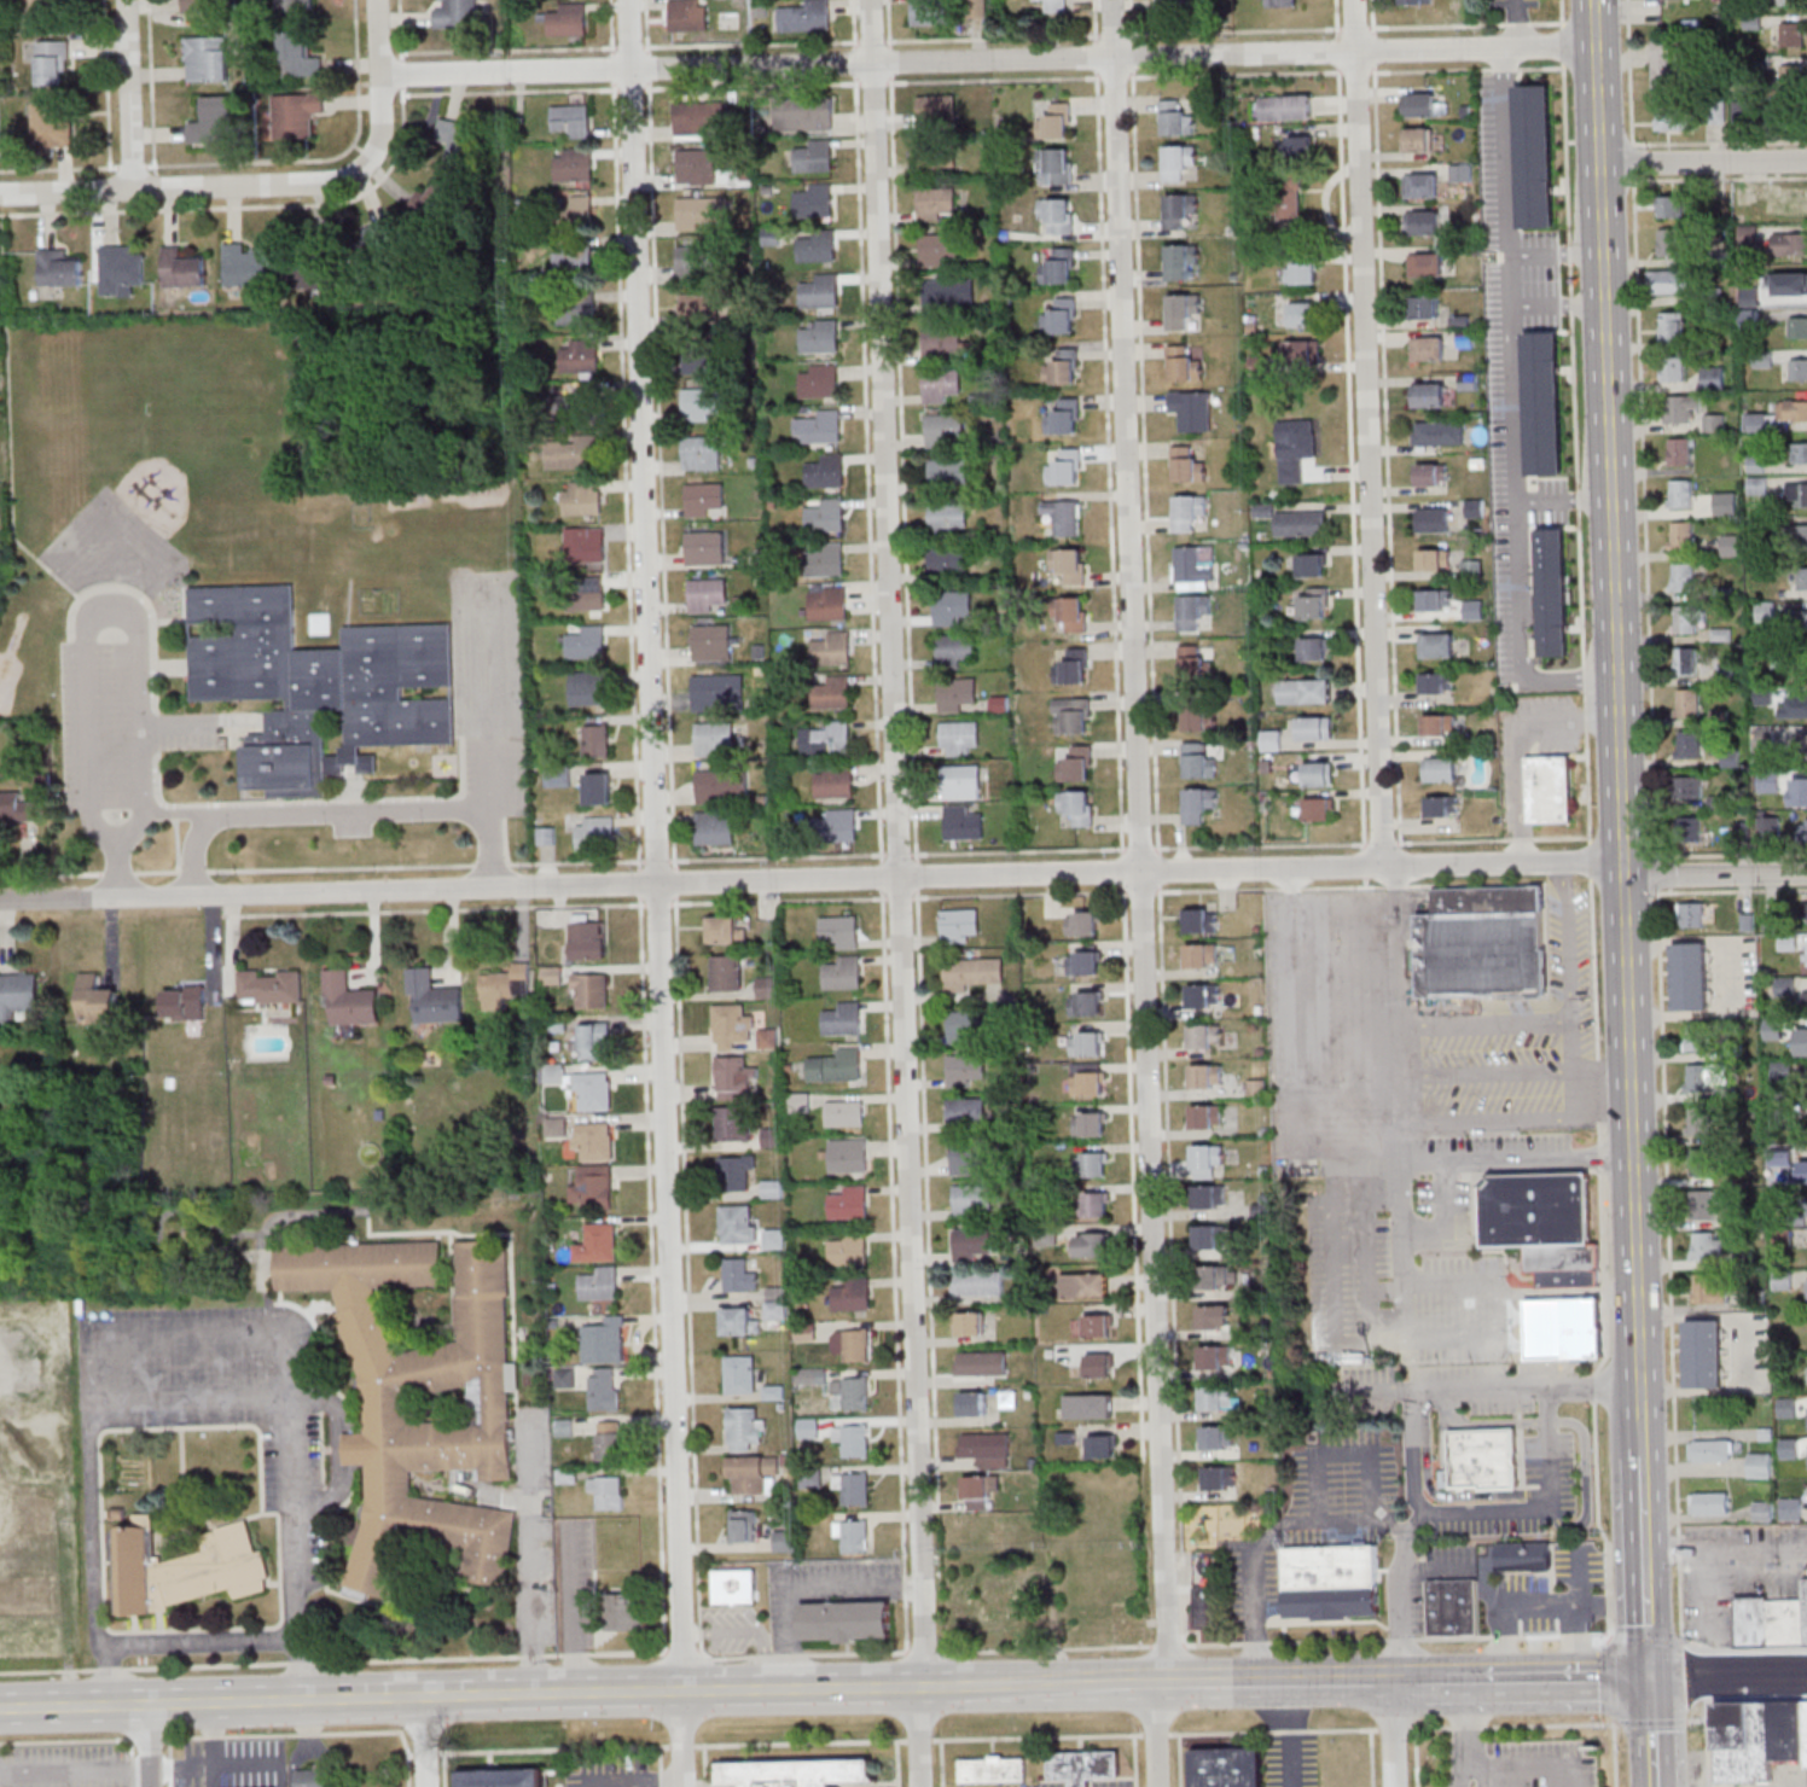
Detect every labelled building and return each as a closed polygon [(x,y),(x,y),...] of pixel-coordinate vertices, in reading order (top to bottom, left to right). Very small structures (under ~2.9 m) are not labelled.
[(28,16),(67,16),(67,0),(28,0),(28,16)] [(219,13),(219,0),(182,0),(182,13),(219,13)] [(274,9),(316,9),(316,0),(274,0),(274,9)] [(435,27),(477,27),(477,0),(435,0),(435,27)] [(702,25),(702,0),(668,0),(668,25),(702,25)] [(804,8),(779,8),(779,30),(828,30),(828,0),(804,0),(804,8)] [(944,0),(911,0),(911,25),(944,25),(944,0)] [(1066,0),(1045,0),(1045,12),(1066,12),(1066,0)] [(548,36),(585,36),(585,2),(559,2),(559,13),(548,13),(548,36)] [(1803,47),(1803,22),(1782,22),(1782,47),(1803,47)] [(308,53),(308,31),(279,31),(279,76),(320,76),(320,53),(308,53)] [(185,36),(185,81),(230,80),(229,35),(185,36)] [(37,84),(69,84),(69,40),(37,40),(37,84)] [(1652,87),(1684,87),(1684,64),(1675,64),(1675,40),(1652,40),(1652,87)] [(1805,64),(1785,64),(1785,89),(1805,89),(1805,64)] [(1554,83),(1516,84),(1519,228),(1556,227),(1554,83)] [(273,94),(323,92),(323,111),(310,112),(312,138),(274,139),(273,94)] [(1404,116),(1437,116),(1437,92),(1404,92),(1404,116)] [(188,142),(236,142),(236,95),(201,95),(201,119),(188,119),(188,142)] [(955,95),(917,95),(917,119),(955,119),(955,95)] [(1260,119),(1314,119),(1314,95),(1260,95),(1260,119)] [(832,130),(832,98),(775,98),(775,130),(832,130)] [(1164,135),(1195,134),(1195,115),(1186,115),(1186,110),(1180,110),(1180,99),(1160,100),(1161,121),(1164,121),(1164,135)] [(1068,136),(1036,138),(1036,118),(1045,117),(1045,113),(1050,113),(1050,103),(1069,101),(1070,123),(1067,123),(1068,136)] [(60,114),(60,102),(35,102),(35,146),(72,146),(72,114),(60,114)] [(673,102),(673,138),(705,138),(705,125),(728,125),(728,102),(673,102)] [(552,105),(552,136),(588,136),(588,105),(552,105)] [(1656,130),(1687,130),(1687,107),(1656,107),(1656,130)] [(445,166),(469,170),(478,125),(440,118),(436,141),(450,143),(445,166)] [(1407,151),(1434,151),(1434,127),(1407,127),(1407,151)] [(1313,136),(1282,136),(1282,157),(1313,157),(1313,136)] [(795,171),(794,146),(809,146),(809,138),(831,138),(832,171),(795,171)] [(918,174),(946,174),(946,142),(918,142),(918,174)] [(1166,145),(1196,145),(1197,164),(1189,164),(1189,169),(1183,169),(1184,180),(1163,181),(1162,159),(1166,159),(1166,145)] [(1068,147),(1038,149),(1039,168),(1047,168),(1047,173),(1052,173),(1053,184),(1073,182),(1071,162),(1069,162),(1068,147)] [(591,148),(554,148),(554,179),(591,179),(591,148)] [(678,185),(715,185),(715,149),(678,149),(678,185)] [(1472,182),(1472,163),(1451,163),(1451,182),(1472,182)] [(1405,197),(1441,197),(1441,173),(1405,173),(1405,197)] [(408,209),(428,227),(459,194),(440,175),(408,209)] [(795,216),(794,191),(809,191),(809,182),(831,182),(832,215),(795,216)] [(955,188),(917,188),(917,214),(955,214),(955,188)] [(1300,218),(1300,192),(1280,192),(1280,218),(1300,218)] [(1167,194),(1197,193),(1198,213),(1190,214),(1190,217),(1184,217),(1185,228),(1164,229),(1163,208),(1167,208),(1167,194)] [(1682,217),(1682,195),(1657,195),(1657,217),(1682,217)] [(592,221),(593,196),(567,196),(566,220),(592,221)] [(678,198),(678,221),(730,221),(730,198),(678,198)] [(1070,198),(1039,199),(1040,219),(1048,219),(1048,223),(1053,222),(1054,234),(1074,233),(1074,211),(1070,211),(1070,198)] [(1407,235),(1442,235),(1442,211),(1407,211),(1407,235)] [(798,261),(797,237),(813,235),(813,228),(835,227),(836,261),(798,261)] [(1659,228),(1659,256),(1688,256),(1688,228),(1659,228)] [(1774,232),(1774,254),(1806,254),(1806,232),(1774,232)] [(958,234),(920,234),(920,266),(958,266),(958,234)] [(269,286),(269,244),(225,244),(225,286),(269,286)] [(1168,245),(1198,244),(1199,263),(1191,264),(1191,268),(1185,268),(1186,279),(1166,280),(1166,258),(1168,258),(1168,245)] [(100,245),(101,295),(132,293),(132,284),(145,284),(144,254),(133,254),(133,245),(100,245)] [(164,286),(207,286),(207,258),(184,258),(184,246),(164,246),(164,286)] [(592,272),(592,246),(555,246),(555,272),(592,272)] [(1071,281),(1041,283),(1041,263),(1050,262),(1048,258),(1054,258),(1054,246),(1074,246),(1075,268),(1071,268),(1071,281)] [(39,249),(40,285),(83,284),(83,256),(68,256),(66,249),(39,249)] [(678,278),(704,278),(704,270),(718,270),(718,249),(678,249),(678,278)] [(1409,252),(1409,276),(1445,276),(1445,252),(1409,252)] [(288,257),(288,289),(334,289),(334,257),(288,257)] [(1288,284),(1319,284),(1319,263),(1288,263),(1288,284)] [(1790,293),(1806,293),(1806,269),(1790,269),(1790,293)] [(1688,270),(1649,270),(1649,293),(1688,293),(1688,270)] [(801,307),(800,281),(817,281),(817,273),(837,273),(838,307),(801,307)] [(974,279),(924,279),(924,308),(974,308),(974,279)] [(594,292),(559,292),(559,323),(594,323),(594,292)] [(1169,295),(1199,293),(1201,313),(1192,313),(1192,318),(1186,318),(1187,328),(1167,330),(1167,308),(1169,308),(1169,295)] [(681,323),(719,323),(719,294),(681,294),(681,323)] [(1412,319),(1439,319),(1439,295),(1412,295),(1412,319)] [(1074,332),(1044,333),(1042,314),(1051,313),(1051,309),(1057,309),(1057,297),(1076,297),(1077,319),(1074,319),(1074,332)] [(1316,301),(1291,301),(1291,326),(1316,326),(1316,301)] [(1685,343),(1685,312),(1660,312),(1660,343),(1685,343)] [(1806,337),(1806,316),(1789,316),(1789,337),(1806,337)] [(801,353),(801,327),(817,326),(817,319),(838,318),(838,351),(801,353)] [(962,327),(924,327),(924,357),(962,357),(962,327)] [(1562,331),(1525,331),(1527,476),(1564,475),(1562,331)] [(1474,332),(1458,333),(1459,346),(1475,345),(1474,332)] [(1446,360),(1446,336),(1411,336),(1411,360),(1446,360)] [(1322,339),(1286,339),(1286,360),(1322,360),(1322,339)] [(561,374),(597,374),(597,340),(561,340),(561,374)] [(1173,380),(1203,379),(1203,360),(1195,360),(1193,356),(1189,356),(1189,344),(1168,345),(1169,367),(1172,367),(1173,380)] [(718,373),(718,345),(683,345),(683,373),(718,373)] [(1076,382),(1046,383),(1045,363),(1053,362),(1053,359),(1059,359),(1058,347),(1079,347),(1080,368),(1076,368),(1076,382)] [(1685,356),(1661,356),(1661,380),(1685,380),(1685,356)] [(1790,358),(1790,380),(1806,380),(1806,358),(1790,358)] [(800,397),(798,372),(810,371),(810,363),(837,363),(837,396),(800,397)] [(1726,388),(1726,366),(1703,366),(1703,388),(1726,388)] [(960,368),(960,392),(945,392),(945,403),(923,403),(923,368),(960,368)] [(1446,407),(1446,382),(1412,382),(1412,407),(1446,407)] [(550,397),(550,426),(590,426),(590,386),(562,386),(562,397),(550,397)] [(684,420),(719,420),(719,388),(684,388),(684,420)] [(1212,430),(1212,391),(1171,391),(1171,417),(1184,417),(1184,430),(1212,430)] [(1666,395),(1666,423),(1690,423),(1690,407),(1703,407),(1703,395),(1666,395)] [(1077,432),(1047,433),(1046,414),(1054,413),(1054,409),(1061,409),(1061,397),(1080,397),(1081,419),(1077,419),(1077,432)] [(1777,400),(1777,421),(1806,421),(1806,400),(1777,400)] [(803,442),(803,433),(795,433),(795,417),(819,417),(819,408),(841,408),(841,441),(803,442)] [(926,414),(926,446),(966,446),(966,414),(926,414)] [(1705,431),(1726,431),(1726,414),(1705,414),(1705,431)] [(1316,419),(1279,420),(1280,443),(1273,443),(1273,455),(1279,454),(1280,484),(1305,483),(1305,458),(1317,458),(1316,419)] [(1465,421),(1414,421),(1414,444),(1465,444),(1465,421)] [(598,434),(574,434),(574,443),(546,443),(546,468),(598,468),(598,434)] [(684,436),(684,468),(721,468),(721,436),(684,436)] [(1669,465),(1693,465),(1693,437),(1669,437),(1669,465)] [(1793,463),(1806,463),(1806,442),(1793,442),(1793,463)] [(1176,481),(1207,479),(1207,460),(1198,460),(1198,455),(1192,456),(1192,444),(1172,446),(1173,467),(1176,466),(1176,481)] [(1079,483),(1048,484),(1047,465),(1056,464),(1056,460),(1062,460),(1062,448),(1081,448),(1082,470),(1079,470),(1079,483)] [(807,488),(806,462),(823,461),(821,454),(843,453),(844,487),(807,488)] [(968,458),(968,482),(952,482),(952,493),(930,493),(929,458),(968,458)] [(1448,486),(1448,463),(1418,463),(1418,486),(1448,486)] [(1767,477),(1749,477),(1749,493),(1767,493),(1767,477)] [(1669,507),(1694,507),(1694,479),(1669,479),(1669,507)] [(600,481),(565,481),(565,514),(600,514),(600,481)] [(1787,507),(1806,507),(1806,482),(1787,482),(1787,507)] [(687,516),(713,516),(713,508),(724,508),(724,483),(687,483),(687,516)] [(1176,496),(1207,495),(1208,514),(1199,514),(1199,519),(1193,519),(1195,530),(1174,531),(1173,510),(1176,510),(1176,496)] [(807,531),(806,506),(821,506),(821,497),(843,497),(844,530),(807,531)] [(1082,501),(1043,501),(1043,512),(1056,512),(1056,535),(1082,535),(1082,501)] [(968,502),(968,526),(952,526),(952,537),(930,537),(929,502),(968,502)] [(1256,516),(1269,516),(1270,506),(1257,505),(1256,516)] [(1418,508),(1418,532),(1451,532),(1451,508),(1418,508)] [(1276,511),(1276,535),(1327,535),(1327,511),(1276,511)] [(1694,521),(1669,521),(1669,549),(1694,549),(1694,521)] [(1787,525),(1787,546),(1806,546),(1806,525),(1787,525)] [(568,527),(568,562),(604,562),(604,527),(568,527)] [(1538,528),(1540,656),(1571,655),(1568,527),(1538,528)] [(725,531),(687,531),(687,564),(725,564),(725,531)] [(806,576),(806,551),(821,551),(821,542),(843,542),(843,575),(806,576)] [(1175,589),(1214,589),(1214,567),(1201,567),(1201,546),(1175,546),(1175,589)] [(966,547),(968,572),(952,572),(952,582),(930,582),(929,548),(966,547)] [(1081,548),(1051,549),(1052,569),(1059,569),(1061,574),(1065,574),(1067,584),(1086,583),(1085,563),(1082,563),(1081,548)] [(1452,570),(1452,549),(1419,549),(1419,570),(1452,570)] [(1327,576),(1327,553),(1298,553),(1298,576),(1327,576)] [(1695,563),(1672,563),(1672,590),(1695,590),(1695,563)] [(1806,589),(1806,567),(1798,567),(1798,589),(1806,589)] [(604,577),(573,577),(573,610),(604,610),(604,577)] [(690,611),(726,611),(726,579),(690,579),(690,611)] [(809,619),(846,619),(846,584),(809,584),(809,619)] [(295,649),(294,585),(190,586),(190,623),(235,623),(235,635),(191,635),(192,699),(288,698),(288,710),(267,710),(267,733),(246,734),(246,789),(269,789),(269,796),(327,795),(327,776),(377,775),(377,744),(454,744),(454,698),(404,698),(404,686),(452,686),(452,625),(345,625),(345,649),(295,649)] [(1300,588),(1300,618),(1328,618),(1328,588),(1300,588)] [(1451,589),(1420,589),(1420,611),(1451,611),(1451,589)] [(971,590),(972,616),(957,616),(957,625),(934,625),(934,592),(971,590)] [(1180,595),(1210,594),(1212,615),(1203,615),(1203,618),(1198,619),(1198,630),(1178,630),(1178,610),(1180,610),(1180,595)] [(1083,596),(1052,598),(1053,617),(1062,617),(1062,621),(1067,621),(1068,631),(1087,631),(1087,610),(1083,610),(1083,596)] [(1756,621),(1777,621),(1777,601),(1756,601),(1756,621)] [(1699,606),(1673,606),(1673,633),(1699,633),(1699,606)] [(693,660),(731,660),(731,624),(693,624),(693,660)] [(567,657),(604,657),(604,625),(579,625),(579,635),(567,635),(567,657)] [(812,664),(812,640),(827,640),(827,629),(849,629),(850,664),(812,664)] [(1456,633),(1420,633),(1420,657),(1456,657),(1456,633)] [(975,634),(975,658),(959,659),(959,669),(937,669),(937,635),(975,634)] [(1302,660),(1330,660),(1330,637),(1302,637),(1302,660)] [(1184,681),(1214,680),(1213,660),(1204,660),(1204,656),(1199,657),(1198,645),(1179,646),(1180,668),(1183,667),(1184,681)] [(1086,682),(1056,683),(1054,663),(1063,663),(1063,658),(1068,658),(1068,647),(1088,647),(1088,668),(1085,668),(1086,682)] [(1676,647),(1676,674),(1701,674),(1701,647),(1676,647)] [(571,704),(606,704),(606,670),(571,670),(571,704)] [(1422,694),(1455,694),(1455,672),(1422,672),(1422,694)] [(693,674),(693,710),(744,710),(744,674),(693,674)] [(813,709),(812,685),(827,683),(827,674),(849,674),(850,708),(813,709)] [(976,677),(977,702),(961,702),(961,712),(939,712),(939,677),(976,677)] [(1333,703),(1333,679),(1278,679),(1278,703),(1333,703)] [(1676,689),(1676,714),(1701,714),(1701,689),(1676,689)] [(1185,732),(1215,730),(1215,711),(1207,711),(1207,706),(1201,708),(1201,695),(1180,697),(1181,718),(1185,717),(1185,732)] [(1088,733),(1058,734),(1057,714),(1065,714),(1065,709),(1071,709),(1070,698),(1091,697),(1091,718),(1088,718),(1088,733)] [(1456,714),(1425,714),(1425,736),(1456,736),(1456,714)] [(1299,717),(1299,740),(1334,740),(1334,717),(1299,717)] [(850,754),(851,720),(825,720),(825,729),(802,729),(802,753),(850,754)] [(978,720),(980,745),(970,745),(970,755),(947,755),(947,746),(942,746),(941,721),(978,720)] [(696,755),(734,755),(734,722),(696,722),(696,755)] [(585,724),(585,756),(609,756),(609,724),(585,724)] [(1263,750),(1282,750),(1282,730),(1263,730),(1263,750)] [(1702,758),(1702,735),(1676,735),(1676,758),(1702,758)] [(1186,778),(1218,776),(1216,757),(1208,757),(1208,752),(1202,753),(1202,741),(1183,743),(1183,764),(1186,763),(1186,778)] [(1090,780),(1059,781),(1058,761),(1067,761),(1067,757),(1073,757),(1071,745),(1092,745),(1093,766),(1090,766),(1090,780)] [(1724,754),(1723,763),(1736,766),(1738,757),(1724,754)] [(1573,823),(1573,755),(1528,755),(1528,823),(1573,823)] [(1425,756),(1425,781),(1459,781),(1459,756),(1425,756)] [(1335,785),(1335,761),(1306,762),(1306,786),(1335,785)] [(814,797),(814,772),(824,772),(824,763),(852,763),(853,796),(814,797)] [(981,799),(981,764),(945,764),(945,799),(981,799)] [(748,795),(748,769),(697,769),(697,802),(724,802),(724,795),(748,795)] [(611,772),(586,772),(586,804),(611,804),(611,772)] [(1703,797),(1703,776),(1678,776),(1678,797),(1703,797)] [(1799,778),(1799,798),(1806,798),(1806,778),(1799,778)] [(1186,788),(1216,787),(1218,807),(1209,808),(1209,811),(1203,811),(1204,823),(1184,823),(1184,802),(1186,802),(1186,788)] [(39,821),(39,801),(23,801),(23,791),(0,791),(0,821),(39,821)] [(1060,791),(1060,814),(1070,814),(1070,826),(1093,826),(1093,791),(1060,791)] [(1459,795),(1427,795),(1427,817),(1459,817),(1459,795)] [(1306,798),(1306,821),(1335,821),(1335,798),(1306,798)] [(984,840),(984,816),(969,816),(969,804),(945,804),(945,840),(984,840)] [(818,842),(818,817),(827,816),(827,808),(855,808),(856,840),(818,842)] [(721,811),(696,811),(696,845),(734,845),(734,818),(721,818),(721,811)] [(614,816),(576,816),(576,849),(614,849),(614,816)] [(1701,817),(1680,817),(1680,840),(1701,840),(1701,817)] [(1435,915),(1434,890),(1546,887),(1547,912),(1435,915)] [(1706,927),(1706,902),(1678,902),(1678,927),(1706,927)] [(1186,909),(1216,908),(1218,927),(1208,927),(1208,932),(1186,932),(1186,909)] [(942,942),(969,942),(969,938),(979,938),(979,910),(942,910),(942,942)] [(1098,935),(1067,936),(1067,916),(1076,916),(1075,912),(1098,912),(1098,935)] [(1420,915),(1422,1000),(1550,996),(1547,912),(1435,915),(1420,915)] [(570,959),(605,959),(605,916),(570,916),(570,959)] [(710,916),(710,942),(747,942),(747,927),(737,927),(737,916),(710,916)] [(858,948),(858,916),(821,916),(821,948),(858,948)] [(1673,1010),(1711,1010),(1711,942),(1673,942),(1673,1010)] [(1186,944),(1218,943),(1218,962),(1209,962),(1209,967),(1187,967),(1186,944)] [(1099,973),(1069,974),(1068,955),(1077,955),(1077,950),(1099,950),(1099,973)] [(838,954),(860,954),(861,986),(824,989),(823,962),(838,962),(838,954)] [(711,990),(742,990),(742,955),(711,955),(711,990)] [(945,958),(945,992),(969,992),(969,982),(1004,981),(1004,958),(945,958)] [(531,998),(531,962),(509,962),(509,973),(483,973),(483,998),(531,998)] [(466,1021),(465,988),(434,988),(433,966),(410,967),(411,1023),(466,1021)] [(349,970),(326,970),(327,1026),(380,1025),(380,991),(349,991),(349,970)] [(304,1002),(303,971),(239,972),(239,1004),(304,1002)] [(81,1021),(120,1021),(120,987),(102,987),(102,972),(81,972),(81,1021)] [(17,1021),(17,1010),(40,1010),(40,973),(0,973),(0,1022),(17,1021)] [(609,973),(572,973),(572,1008),(609,1008),(609,973)] [(778,997),(778,976),(758,976),(758,997),(778,997)] [(1776,995),(1797,995),(1797,976),(1776,976),(1776,995)] [(1189,984),(1220,984),(1221,1002),(1212,1003),(1212,1007),(1190,1008),(1189,984)] [(207,1019),(207,985),(165,985),(165,1019),(207,1019)] [(1103,1014),(1071,1015),(1070,996),(1080,996),(1080,991),(1102,991),(1103,1014)] [(838,1001),(860,1001),(861,1035),(824,1036),(823,1011),(838,1009),(838,1001)] [(740,1038),(754,1038),(754,1014),(749,1014),(749,1004),(714,1004),(715,1050),(740,1049),(740,1038)] [(986,1011),(949,1011),(949,1044),(986,1044),(986,1011)] [(611,1022),(580,1022),(580,1060),(611,1060),(611,1022)] [(1706,1051),(1706,1023),(1686,1023),(1686,1051),(1706,1051)] [(1191,1024),(1221,1024),(1222,1042),(1213,1043),(1213,1047),(1191,1048),(1191,1024)] [(778,1047),(778,1028),(760,1028),(760,1047),(778,1047)] [(1103,1055),(1071,1055),(1071,1036),(1080,1036),(1080,1032),(1103,1031),(1103,1055)] [(838,1047),(860,1047),(861,1079),(809,1081),(808,1057),(838,1055),(838,1047)] [(949,1054),(949,1086),(985,1086),(985,1054),(949,1054)] [(747,1056),(717,1056),(717,1099),(754,1099),(754,1067),(747,1067),(747,1056)] [(1104,1095),(1073,1095),(1073,1063),(1100,1061),(1102,1072),(1103,1071),(1104,1095)] [(1792,1062),(1774,1062),(1774,1076),(1792,1076),(1792,1062)] [(545,1082),(566,1082),(566,1063),(545,1063),(545,1082)] [(1725,1063),(1686,1063),(1686,1090),(1725,1090),(1725,1063)] [(1192,1065),(1224,1064),(1224,1083),(1215,1083),(1215,1088),(1192,1088),(1192,1065)] [(612,1110),(612,1072),(575,1072),(575,1110),(612,1110)] [(791,1111),(810,1111),(810,1093),(791,1093),(791,1111)] [(985,1098),(948,1098),(948,1128),(985,1128),(985,1098)] [(827,1126),(859,1126),(859,1101),(827,1101),(827,1126)] [(1192,1105),(1224,1104),(1224,1123),(1214,1123),(1214,1128),(1192,1128),(1192,1105)] [(750,1107),(718,1107),(718,1140),(750,1140),(750,1107)] [(1689,1107),(1689,1134),(1713,1134),(1713,1107),(1689,1107)] [(1106,1136),(1075,1136),(1075,1117),(1083,1117),(1083,1112),(1105,1112),(1106,1136)] [(566,1137),(566,1117),(547,1117),(547,1137),(566,1137)] [(613,1122),(577,1122),(577,1160),(613,1160),(613,1122)] [(867,1139),(830,1139),(830,1172),(867,1172),(867,1139)] [(951,1174),(981,1174),(981,1141),(951,1141),(951,1174)] [(1193,1145),(1225,1145),(1225,1164),(1216,1164),(1216,1168),(1195,1169),(1193,1145)] [(1716,1148),(1691,1148),(1691,1175),(1716,1175),(1716,1148)] [(1108,1176),(1076,1176),(1076,1157),(1085,1157),(1085,1152),(1106,1152),(1108,1176)] [(721,1155),(721,1191),(747,1191),(747,1175),(755,1175),(755,1155),(721,1155)] [(613,1207),(613,1164),(579,1164),(579,1184),(571,1184),(571,1207),(613,1207)] [(1593,1175),(1594,1245),(1527,1247),(1489,1248),(1488,1186),(1494,1178),(1593,1175)] [(783,1184),(764,1184),(764,1197),(783,1197),(783,1184)] [(844,1184),(866,1184),(867,1218),(830,1220),(830,1193),(846,1193),(844,1184)] [(990,1184),(954,1184),(954,1217),(990,1217),(990,1184)] [(1195,1184),(1226,1184),(1227,1203),(1218,1204),(1218,1207),(1196,1209),(1195,1184)] [(1716,1219),(1716,1191),(1692,1191),(1692,1219),(1716,1219)] [(1109,1216),(1077,1216),(1077,1197),(1086,1197),(1086,1193),(1109,1192),(1109,1216)] [(757,1204),(721,1204),(721,1242),(757,1242),(757,1204)] [(617,1222),(586,1222),(586,1246),(574,1246),(574,1260),(617,1260),(617,1222)] [(1196,1226),(1227,1224),(1227,1244),(1219,1244),(1219,1248),(1196,1248),(1196,1226)] [(786,1228),(765,1228),(765,1249),(786,1249),(786,1228)] [(991,1228),(954,1228),(954,1260),(978,1260),(978,1252),(991,1252),(991,1228)] [(844,1230),(866,1230),(867,1264),(829,1265),(829,1240),(844,1239),(844,1230)] [(1692,1260),(1725,1260),(1725,1232),(1692,1232),(1692,1260)] [(1110,1256),(1079,1257),(1079,1238),(1087,1238),(1087,1233),(1109,1233),(1110,1256)] [(366,1431),(366,1422),(365,1395),(364,1391),(360,1389),(358,1385),(358,1381),(358,1379),(359,1376),(361,1375),(360,1373),(336,1311),(339,1310),(335,1287),(277,1288),(275,1244),(442,1239),(443,1284),(376,1286),(378,1296),(400,1351),(460,1339),(460,1332),(455,1332),(455,1294),(459,1294),(458,1239),(472,1239),(494,1239),(494,1246),(509,1246),(510,1294),(509,1294),(512,1465),(513,1465),(513,1478),(478,1479),(477,1467),(412,1468),(413,1495),(473,1503),(518,1509),(507,1585),(463,1578),(467,1548),(406,1539),(388,1597),(370,1591),(367,1600),(344,1591),(347,1584),(344,1583),(365,1520),(365,1518),(362,1515),(361,1512),(362,1508),(364,1506),(367,1503),(367,1469),(367,1462),(344,1463),(344,1431),(366,1431)] [(1527,1247),(1594,1245),(1596,1270),(1539,1271),(1528,1273),(1527,1247)] [(725,1291),(758,1291),(758,1269),(747,1269),(747,1257),(725,1257),(725,1291)] [(1198,1265),(1230,1264),(1230,1284),(1221,1284),(1221,1288),(1198,1288),(1198,1265)] [(618,1265),(593,1265),(593,1276),(580,1276),(580,1299),(618,1299),(618,1265)] [(1539,1271),(1596,1270),(1596,1285),(1539,1287),(1539,1271)] [(954,1271),(954,1295),(1004,1295),(1004,1271),(954,1271)] [(1062,1274),(1109,1273),(1109,1296),(1062,1297),(1062,1274)] [(1694,1304),(1728,1304),(1728,1285),(1718,1285),(1718,1274),(1694,1274),(1694,1304)] [(847,1276),(868,1276),(870,1310),(832,1311),(832,1286),(848,1285),(847,1276)] [(766,1318),(786,1318),(786,1300),(766,1300),(766,1318)] [(1530,1302),(1605,1300),(1606,1361),(1532,1362),(1530,1323),(1530,1302)] [(1199,1305),(1231,1304),(1231,1323),(1222,1323),(1222,1328),(1201,1328),(1199,1305)] [(760,1319),(748,1319),(748,1307),(724,1307),(724,1334),(760,1334),(760,1319)] [(984,1334),(984,1311),(958,1311),(958,1334),(984,1334)] [(1087,1314),(1110,1312),(1111,1335),(1087,1337),(1087,1314)] [(625,1314),(606,1314),(606,1326),(584,1326),(584,1362),(625,1362),(625,1314)] [(1726,1387),(1726,1318),(1686,1318),(1686,1387),(1726,1387)] [(844,1361),(870,1361),(870,1329),(844,1329),(844,1361)] [(1201,1345),(1232,1345),(1232,1363),(1224,1364),(1224,1368),(1201,1369),(1201,1345)] [(957,1375),(1008,1375),(1008,1351),(957,1351),(957,1375)] [(1088,1354),(1111,1354),(1112,1376),(1088,1376),(1088,1354)] [(725,1356),(755,1355),(755,1392),(726,1393),(725,1356)] [(575,1387),(575,1366),(557,1366),(557,1387),(575,1387)] [(620,1410),(620,1367),(589,1367),(589,1410),(620,1410)] [(844,1409),(870,1409),(870,1376),(832,1376),(832,1394),(844,1394),(844,1409)] [(1202,1385),(1233,1385),(1233,1404),(1225,1404),(1225,1409),(1203,1409),(1202,1385)] [(960,1391),(960,1415),(986,1415),(986,1391),(960,1391)] [(1065,1395),(1114,1395),(1114,1416),(1067,1418),(1065,1395)] [(728,1405),(757,1405),(759,1443),(730,1443),(728,1405)] [(598,1421),(598,1460),(623,1460),(623,1421),(598,1421)] [(869,1425),(842,1425),(842,1456),(869,1456),(869,1425)] [(1517,1425),(1520,1488),(1453,1490),(1451,1428),(1517,1425)] [(1203,1426),(1234,1426),(1234,1444),(1226,1445),(1226,1449),(1203,1450),(1203,1426)] [(1010,1468),(1010,1433),(960,1433),(960,1457),(977,1457),(977,1468),(1010,1468)] [(1090,1436),(1114,1434),(1114,1457),(1090,1459),(1090,1436)] [(1690,1439),(1690,1462),(1733,1462),(1733,1439),(1690,1439)] [(1749,1475),(1772,1475),(1772,1453),(1749,1453),(1749,1475)] [(728,1456),(778,1455),(779,1474),(766,1474),(766,1494),(733,1494),(733,1477),(730,1477),(728,1456)] [(1204,1467),(1236,1466),(1236,1485),(1227,1485),(1227,1490),(1204,1490),(1204,1467)] [(869,1505),(869,1472),(834,1472),(834,1492),(845,1492),(845,1505),(869,1505)] [(624,1509),(624,1476),(589,1476),(589,1496),(600,1496),(600,1509),(624,1509)] [(964,1476),(964,1509),(990,1509),(990,1490),(998,1490),(998,1476),(964,1476)] [(42,1536),(40,1480),(15,1480),(15,1493),(0,1493),(0,1538),(42,1536)] [(1731,1515),(1731,1492),(1692,1492),(1692,1515),(1731,1515)] [(1782,1520),(1804,1520),(1804,1497),(1782,1497),(1782,1520)] [(1773,1518),(1773,1501),(1754,1501),(1754,1518),(1773,1518)] [(757,1509),(730,1509),(730,1542),(757,1542),(757,1509)] [(165,1611),(153,1611),(120,1613),(117,1559),(112,1559),(111,1531),(117,1531),(116,1526),(135,1526),(135,1513),(155,1512),(156,1555),(163,1555),(163,1561),(205,1549),(201,1532),(249,1518),(257,1550),(265,1548),(271,1573),(272,1576),(268,1576),(268,1589),(238,1597),(232,1587),(217,1591),(170,1605),(172,1608),(165,1611)] [(869,1552),(869,1518),(835,1518),(835,1540),(846,1540),(846,1552),(869,1552)] [(774,1551),(794,1551),(794,1530),(774,1530),(774,1551)] [(1499,1542),(1552,1541),(1552,1567),(1500,1568),(1499,1542)] [(1317,1619),(1317,1616),(1288,1617),(1285,1546),(1378,1543),(1381,1614),(1352,1614),(1352,1618),(1317,1619)] [(757,1601),(715,1602),(714,1570),(756,1568),(757,1601)] [(1478,1577),(1480,1634),(1429,1635),(1428,1578),(1478,1577)] [(1196,1629),(1195,1585),(1220,1585),(1221,1628),(1196,1629)] [(650,1629),(609,1630),(608,1593),(649,1593),(650,1629)] [(1741,1648),(1741,1625),(1731,1625),(1731,1618),(1741,1617),(1739,1600),(1770,1599),(1770,1602),(1770,1648),(1741,1648)] [(893,1600),(894,1637),(804,1640),(803,1602),(893,1600)] [(1770,1648),(1770,1602),(1806,1602),(1806,1647),(1770,1648)] [(1720,1704),(1774,1702),(1774,1762),(1776,1783),(1721,1785),(1720,1704)] [(1774,1702),(1806,1702),(1806,1762),(1774,1762),(1774,1702)] [(1262,1747),(1263,1786),(1193,1786),(1192,1750),(1262,1747)] [(1090,1779),(1090,1786),(1072,1786),(1071,1779),(1051,1780),(1050,1753),(1120,1751),(1121,1777),(1090,1779)] [(960,1782),(959,1759),(1025,1758),(1027,1780),(960,1782)] [(835,1782),(835,1786),(748,1786),(748,1785),(724,1785),(724,1763),(876,1759),(876,1781),(835,1782)] [(544,1768),(544,1786),(460,1786),(459,1770),(544,1768)] [(329,1769),(329,1786),(298,1786),(297,1770),(329,1769)]
